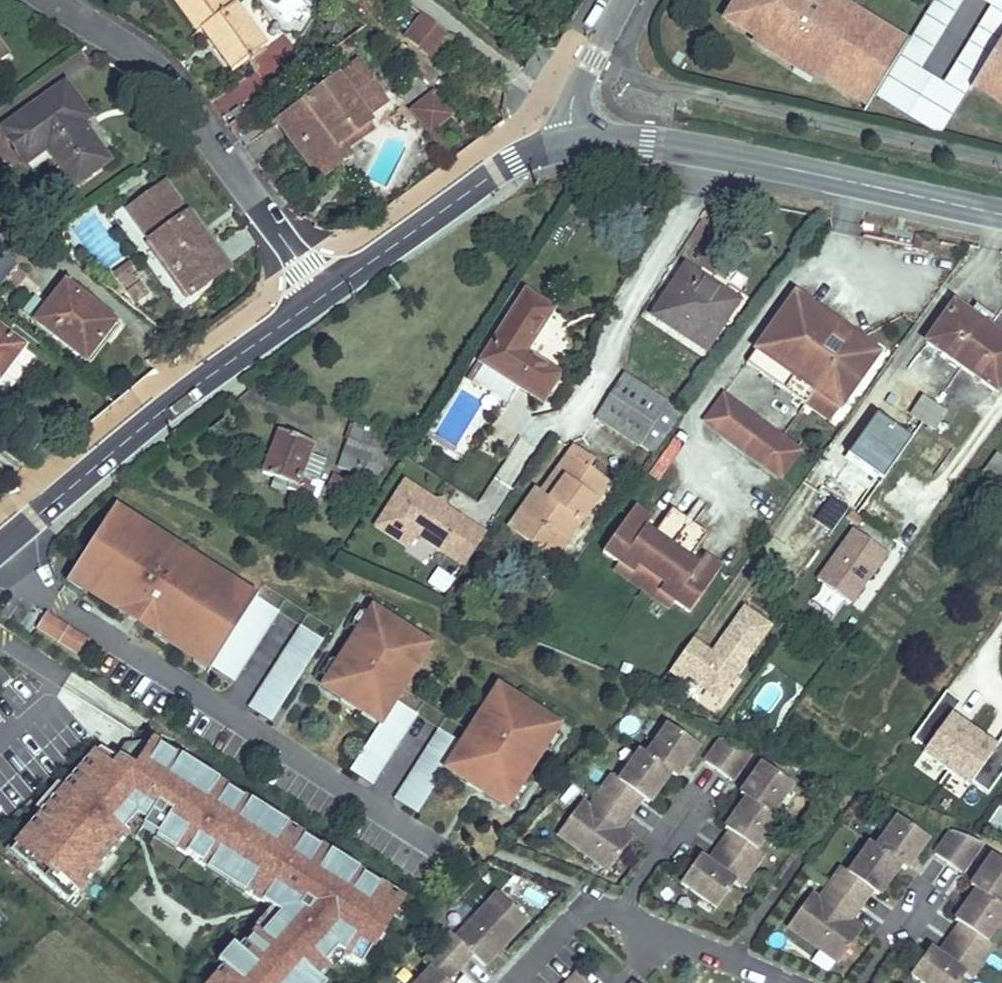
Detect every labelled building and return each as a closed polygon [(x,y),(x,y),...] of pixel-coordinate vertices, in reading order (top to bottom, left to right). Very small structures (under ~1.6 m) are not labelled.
[(234,3),(230,7),(225,0),(172,0),(197,34),(202,30),(232,72),(266,47),(234,3)] [(893,57),(876,47),(882,37),(828,5),(830,0),(736,0),(724,20),(749,35),(765,45),(761,51),(790,69),(792,65),(846,98),(852,88),(868,98),(893,57)] [(876,47),(893,57),(901,43),(830,0),(828,5),(882,37),(876,47)] [(1001,15),(1001,0),(968,0),(983,9),(937,85),(914,71),(957,0),(935,0),(872,103),(929,137),(1001,15)] [(450,37),(425,18),(409,37),(433,56),(450,37)] [(761,51),(765,45),(749,35),(745,41),(761,51)] [(997,35),(972,76),(988,85),(982,95),(1001,107),(1001,38),(997,35)] [(367,117),(387,103),(357,64),(284,119),(286,121),(320,168),(322,168),(344,152),(339,144),(369,123),(370,122),(367,117)] [(860,111),(868,98),(852,88),(846,98),(792,65),(790,69),(860,111)] [(972,76),(964,89),(1001,112),(1001,107),(982,95),(988,85),(972,76)] [(109,163),(83,123),(90,118),(65,82),(2,129),(21,156),(42,141),(52,154),(74,187),(109,163)] [(452,116),(435,94),(413,111),(431,134),(434,131),(452,116)] [(349,159),(344,152),(322,168),(320,168),(286,121),(284,119),(279,122),(321,180),(349,159)] [(375,130),(370,122),(369,123),(339,144),(344,152),(375,130)] [(52,154),(42,141),(21,156),(30,169),(52,154)] [(228,271),(165,183),(128,210),(191,298),(228,271)] [(142,278),(132,265),(116,277),(126,289),(142,278)] [(694,342),(729,294),(687,265),(653,314),(694,342)] [(14,286),(24,273),(15,266),(5,279),(14,286)] [(97,333),(109,319),(66,284),(48,308),(37,322),(86,361),(104,338),(97,333)] [(145,299),(137,287),(129,293),(136,304),(145,299)] [(841,409),(879,353),(804,300),(806,298),(797,292),(748,364),(806,404),(815,391),(841,409)] [(523,352),(552,309),(527,293),(483,361),(542,401),(559,375),(523,352)] [(706,350),(739,301),(729,294),(694,342),(706,350)] [(37,322),(48,308),(35,300),(25,313),(37,321),(37,322)] [(966,319),(969,315),(954,304),(926,341),(997,392),(1001,385),(1001,345),(966,319)] [(969,315),(966,319),(1001,345),(1001,339),(969,315)] [(98,370),(128,333),(109,319),(97,333),(104,338),(86,361),(98,370)] [(26,347),(0,327),(0,370),(9,358),(15,362),(26,347)] [(15,362),(9,358),(0,370),(0,381),(15,362)] [(625,436),(655,396),(624,376),(623,375),(596,418),(625,436)] [(831,422),(841,409),(815,391),(806,404),(831,422)] [(653,453),(682,413),(655,396),(625,436),(653,453)] [(782,478),(801,451),(724,397),(706,423),(782,478)] [(936,430),(946,413),(924,399),(913,415),(936,430)] [(374,466),(384,437),(354,425),(339,466),(360,475),(364,462),(374,466)] [(301,475),(313,444),(279,430),(262,473),(273,477),(286,482),(283,492),(302,501),(305,495),(312,479),(301,475)] [(385,470),(395,441),(384,437),(374,466),(364,462),(360,475),(375,480),(385,470)] [(542,550),(596,476),(588,470),(593,463),(573,450),(543,493),(544,494),(535,507),(534,506),(516,532),(542,550)] [(996,455),(979,480),(1001,496),(1001,459),(996,455)] [(341,490),(345,479),(334,475),(330,486),(341,490)] [(580,522),(607,484),(596,476),(542,550),(547,553),(572,516),(580,522)] [(283,492),(286,482),(273,477),(269,487),(283,492)] [(316,500),(322,483),(312,479),(305,495),(316,500)] [(403,481),(374,527),(406,548),(415,535),(458,563),(465,552),(447,541),(462,519),(403,481)] [(516,532),(534,506),(535,507),(544,494),(543,493),(536,489),(509,527),(516,532)] [(691,561),(709,535),(695,526),(709,505),(701,500),(687,520),(673,511),(656,536),(647,531),(654,521),(636,509),(605,554),(622,566),(636,576),(642,567),(667,585),(662,593),(676,603),(693,614),(724,569),(706,557),(700,567),(691,561)] [(833,531),(845,510),(830,501),(818,522),(833,531)] [(113,508),(105,521),(120,531),(125,522),(126,523),(129,518),(113,508)] [(554,558),(580,522),(572,516),(547,553),(553,558),(554,558)] [(485,534),(462,519),(447,541),(465,552),(458,563),(463,567),(485,534)] [(120,531),(105,521),(72,573),(87,582),(82,590),(83,591),(107,606),(112,609),(117,612),(122,616),(127,619),(134,623),(152,635),(167,644),(193,661),(194,661),(199,653),(214,662),(246,611),(231,602),(237,593),(236,593),(210,576),(196,568),(165,548),(152,539),(126,523),(125,522),(120,531)] [(850,607),(886,556),(853,533),(817,584),(850,607)] [(155,534),(152,539),(165,548),(169,543),(155,534)] [(199,562),(196,568),(210,576),(213,571),(199,562)] [(672,610),(676,603),(662,593),(667,585),(642,567),(636,576),(622,566),(617,572),(672,610)] [(87,582),(72,573),(64,586),(79,596),(83,591),(82,590),(87,582)] [(239,588),(236,593),(237,593),(231,602),(246,611),(253,600),(255,598),(239,588)] [(276,614),(253,600),(246,611),(214,662),(209,671),(231,685),(276,614)] [(768,631),(742,612),(707,661),(704,664),(699,661),(702,657),(688,647),(668,675),(682,685),(686,680),(717,702),(768,631)] [(325,682),(323,684),(342,696),(363,710),(381,721),(393,702),(425,652),(407,641),(385,627),(367,616),(354,636),(345,651),(333,670),(325,682)] [(44,617),(35,632),(79,660),(88,645),(44,617)] [(389,621),(385,627),(407,641),(411,635),(389,621)] [(321,643),(298,628),(246,710),(269,725),(321,643)] [(337,646),(345,651),(354,636),(347,631),(337,646)] [(411,635),(407,641),(425,652),(429,645),(412,633),(411,635)] [(152,635),(149,640),(163,649),(167,644),(152,635)] [(193,661),(190,666),(205,676),(209,671),(214,662),(199,653),(194,661),(193,661)] [(318,677),(325,682),(333,670),(325,665),(318,677)] [(500,687),(495,695),(513,706),(516,700),(518,698),(500,687)] [(995,743),(951,714),(960,701),(945,691),(911,741),(923,749),(917,759),(982,802),(1001,771),(1001,733),(995,743)] [(551,735),(553,732),(534,719),(513,706),(495,695),(493,694),(447,766),(451,769),(468,780),(470,781),(477,769),(493,779),(485,791),(507,804),(509,801),(519,786),(542,749),(551,735)] [(342,696),(338,702),(359,716),(363,710),(342,696)] [(516,700),(513,706),(534,719),(538,713),(516,700)] [(415,717),(393,702),(376,729),(348,773),(371,787),(415,717)] [(381,721),(363,710),(359,716),(358,717),(376,729),(381,721)] [(697,747),(667,725),(646,755),(640,750),(618,780),(611,775),(588,807),(581,802),(557,834),(608,871),(631,839),(620,831),(613,825),(624,810),(635,794),(643,800),(647,803),(669,773),(675,777),(697,747)] [(460,745),(438,731),(393,801),(415,816),(460,745)] [(550,754),(559,739),(551,735),(542,749),(550,754)] [(723,738),(707,761),(733,779),(754,751),(723,738)] [(16,845),(32,858),(27,865),(69,902),(110,855),(129,835),(124,831),(134,821),(142,828),(156,840),(160,833),(178,844),(174,850),(207,871),(211,865),(247,888),(243,894),(269,911),(274,914),(257,933),(240,953),(232,946),(218,963),(224,968),(212,982),(327,982),(319,977),(330,964),(322,958),(334,945),(342,951),(361,966),(373,946),(367,942),(377,926),(383,930),(402,900),(356,871),(352,878),(326,861),(330,854),(285,826),(281,833),(245,810),(250,803),(217,783),(213,789),(176,766),(180,759),(153,742),(134,771),(117,760),(103,777),(87,763),(64,789),(42,814),(20,840),(16,845)] [(126,745),(117,760),(134,771),(152,743),(126,745)] [(99,749),(87,763),(103,777),(117,760),(99,749)] [(218,780),(181,757),(180,759),(176,766),(213,789),(218,780)] [(729,831),(739,838),(728,854),(717,869),(707,862),(699,857),(681,883),(716,908),(735,883),(741,887),(764,854),(756,849),(778,818),(772,814),(793,784),(764,762),(741,793),(747,798),(725,828),(729,831)] [(451,769),(446,776),(464,788),(468,780),(451,769)] [(465,788),(481,798),(485,791),(493,779),(477,769),(470,781),(465,788)] [(35,808),(42,814),(64,789),(57,782),(35,808)] [(526,791),(519,786),(509,801),(517,806),(526,791)] [(643,800),(635,794),(624,810),(631,815),(643,800)] [(250,803),(245,810),(281,833),(285,826),(287,824),(251,801),(250,803)] [(631,815),(624,810),(613,825),(620,831),(631,815)] [(928,839),(898,817),(877,847),(870,842),(849,872),(842,867),(819,899),(811,894),(788,926),(838,963),(862,931),(851,923),(843,917),(854,902),(866,886),(873,892),(878,895),(900,865),(906,869),(928,839)] [(134,821),(124,831),(135,841),(142,828),(134,821)] [(954,830),(938,853),(964,871),(984,843),(954,830)] [(718,846),(728,854),(739,838),(729,831),(718,846)] [(160,833),(155,841),(172,852),(178,844),(160,833)] [(16,845),(20,840),(16,837),(5,850),(25,867),(32,858),(16,845)] [(707,862),(717,869),(728,854),(718,846),(707,862)] [(358,869),(331,852),(326,861),(352,878),(356,871),(358,869)] [(970,930),(959,946),(947,961),(937,954),(930,949),(911,975),(923,982),(959,982),(965,975),(971,979),(995,946),(987,941),(1001,920),(1001,860),(994,854),(972,885),(978,890),(956,920),(960,923),(970,930)] [(110,855),(95,872),(103,879),(118,862),(110,855)] [(211,865),(207,871),(243,894),(247,888),(211,865)] [(873,892),(866,886),(854,902),(862,907),(873,892)] [(431,969),(418,982),(447,982),(446,982),(472,955),(485,967),(527,921),(498,893),(456,938),(450,933),(424,962),(431,969)] [(862,907),(854,902),(843,917),(851,923),(862,907)] [(274,914),(269,911),(253,930),(257,933),(274,914)] [(948,938),(959,946),(970,930),(960,923),(948,938)] [(375,947),(385,932),(383,930),(377,926),(367,942),(373,946),(375,947)] [(937,954),(947,961),(959,946),(948,938),(937,954)] [(322,958),(330,964),(342,951),(334,945),(322,958)]
